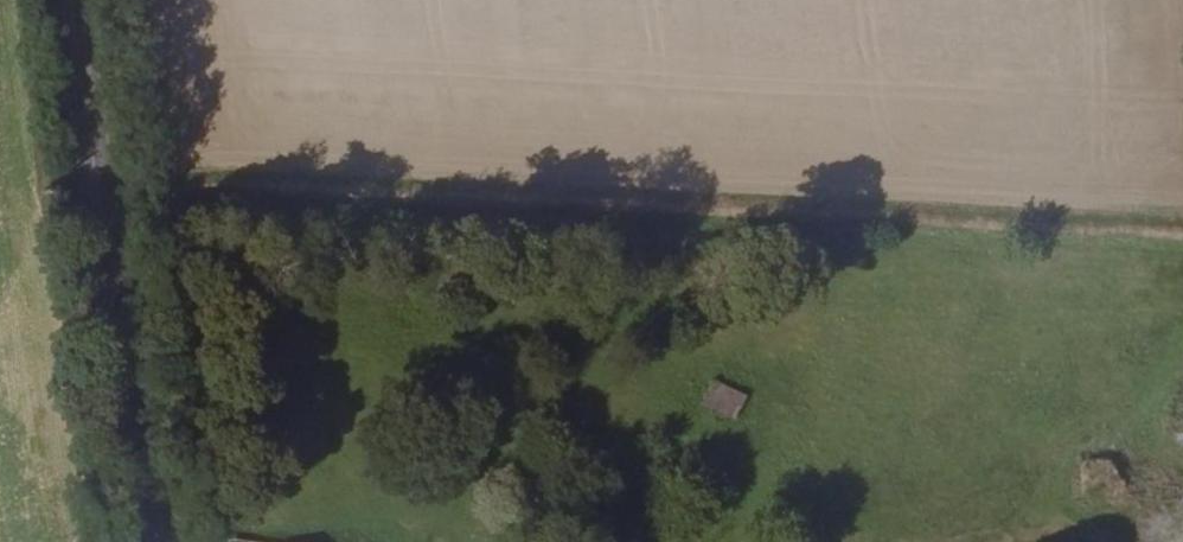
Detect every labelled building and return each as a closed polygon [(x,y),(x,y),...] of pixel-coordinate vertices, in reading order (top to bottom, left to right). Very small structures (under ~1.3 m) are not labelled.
[(707,380),(696,405),(732,420),(743,395),(707,380)]
